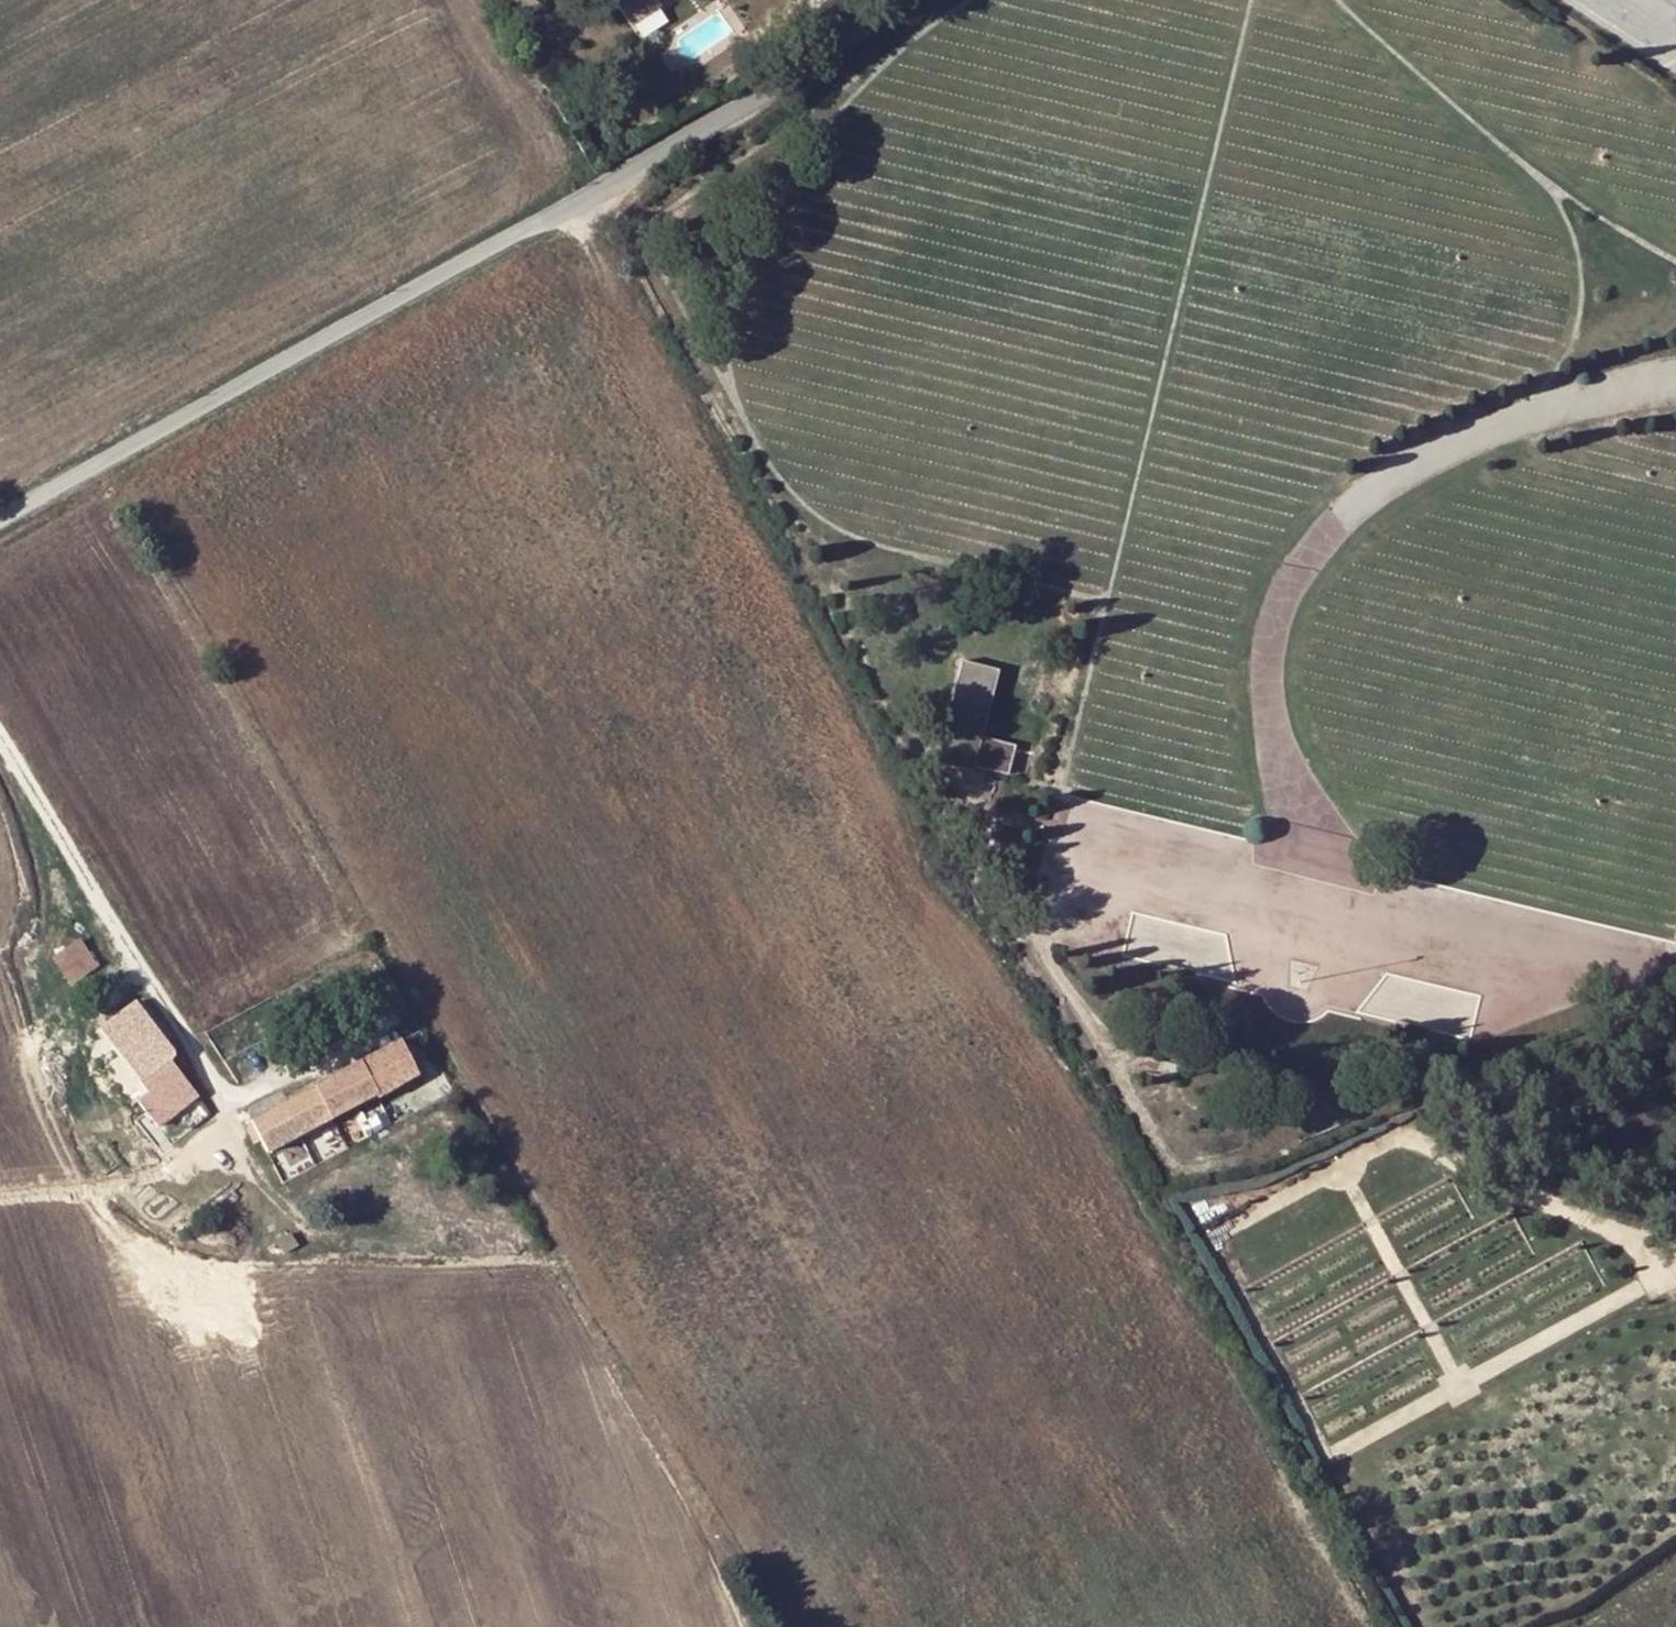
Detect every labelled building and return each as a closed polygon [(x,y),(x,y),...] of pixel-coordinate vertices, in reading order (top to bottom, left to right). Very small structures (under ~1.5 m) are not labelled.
[(644,11),(662,0),(637,0),(644,11)] [(1002,676),(967,664),(938,765),(973,776),(974,772),(983,741),(1002,676)] [(1008,750),(983,741),(974,772),(997,780),(1008,750)] [(72,944),(58,953),(76,981),(90,971),(72,944)] [(174,1055),(137,1001),(99,1027),(120,1056),(144,1090),(137,1095),(140,1101),(134,1105),(140,1114),(145,1110),(158,1127),(171,1118),(152,1092),(160,1086),(166,1094),(197,1073),(187,1057),(174,1066),(169,1059),(174,1055)] [(374,1102),(418,1076),(401,1043),(249,1123),(267,1156),(372,1099),(374,1102)] [(104,1067),(130,1107),(134,1105),(140,1101),(137,1095),(144,1090),(120,1056),(104,1067)]
